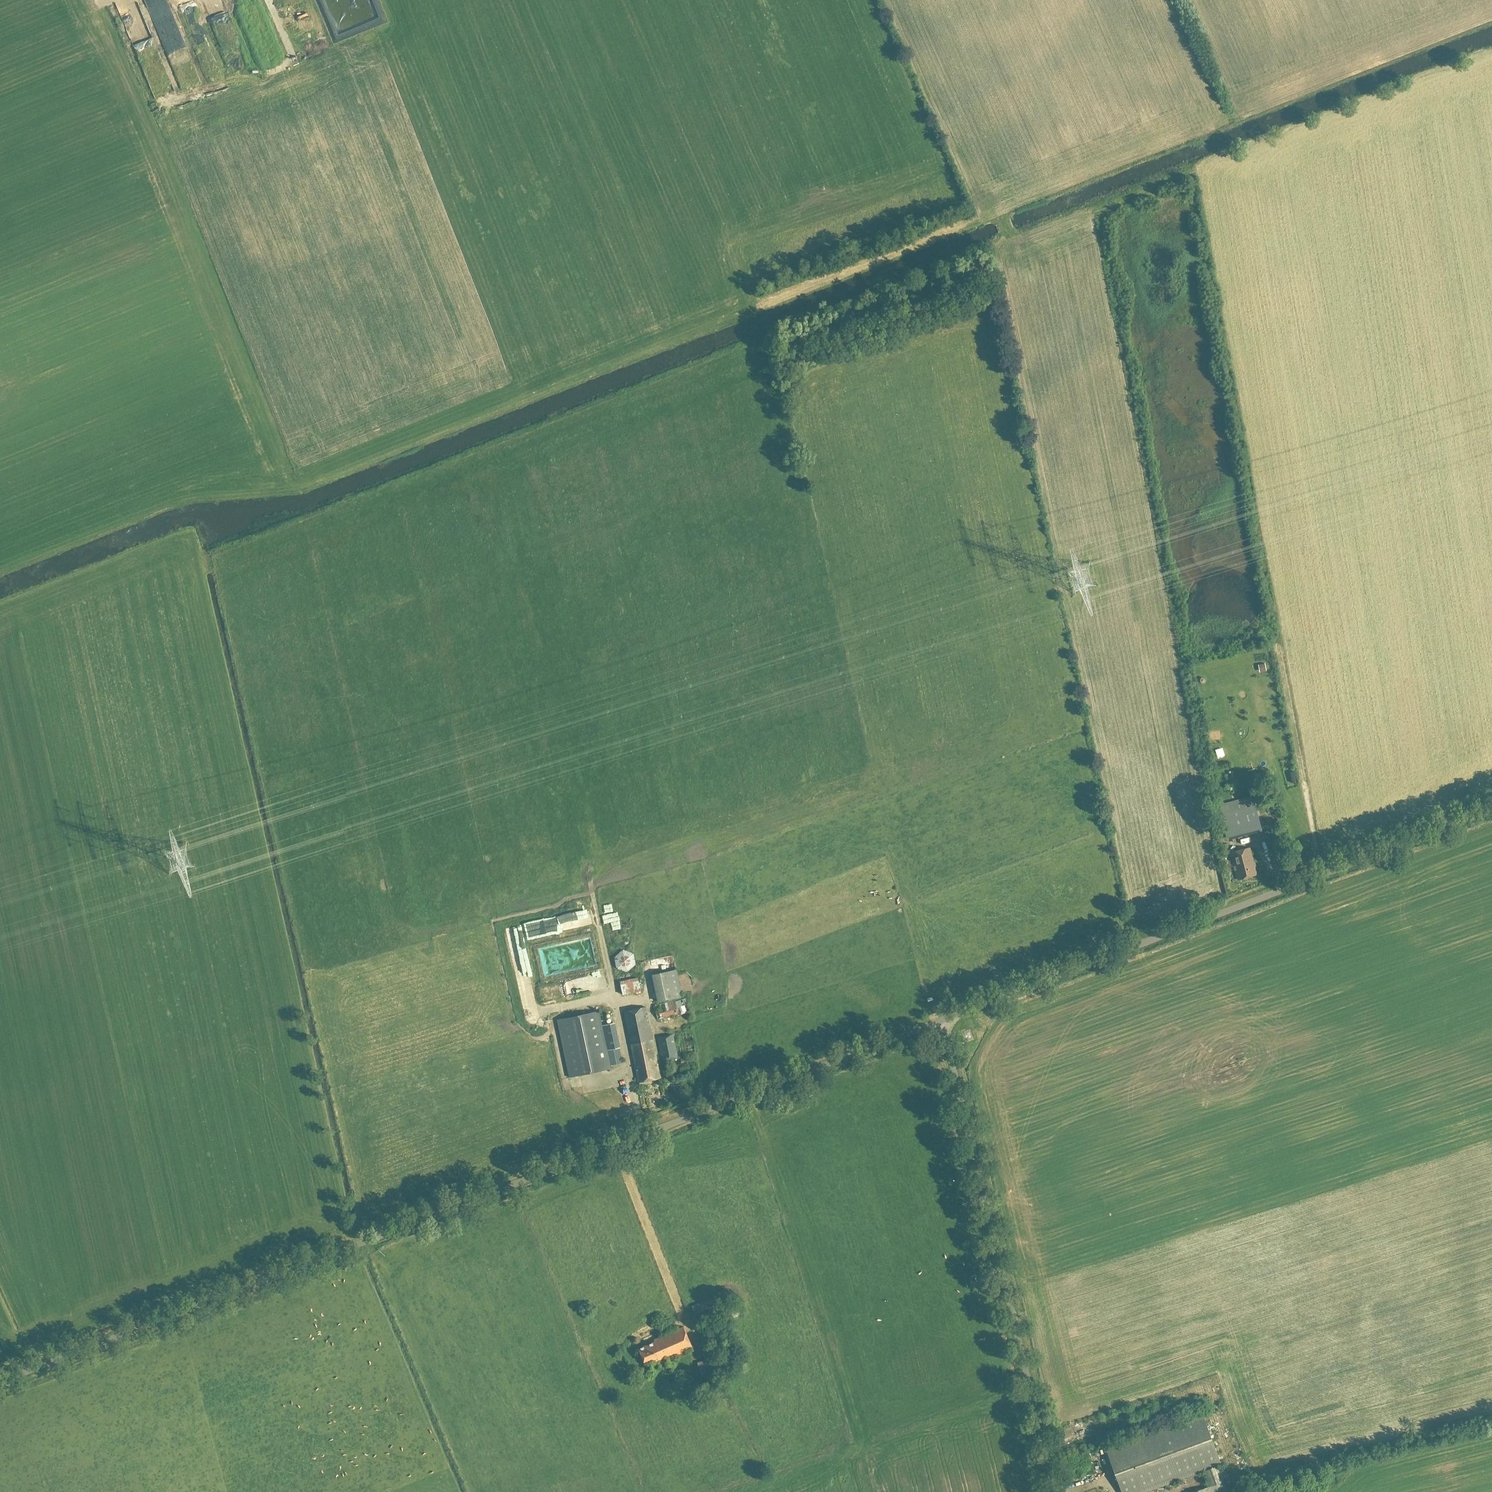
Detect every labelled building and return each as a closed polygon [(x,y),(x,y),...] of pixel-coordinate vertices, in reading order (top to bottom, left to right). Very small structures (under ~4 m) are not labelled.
[(241,33),(245,44),(253,41),(250,30),(241,33)] [(179,61),(171,66),(174,71),(182,67),(179,61)] [(1255,807),(1225,815),(1220,816),(1226,839),(1261,830),(1255,807)] [(1277,828),(1264,832),(1269,851),(1282,848),(1277,828)] [(1237,880),(1257,875),(1250,848),(1231,852),(1237,880)] [(523,939),(547,935),(546,927),(521,931),(523,939)] [(634,954),(623,950),(614,958),(617,969),(627,972),(635,965),(634,954)] [(682,997),(676,969),(652,975),(658,1004),(682,997)] [(578,976),(538,986),(541,997),(581,987),(578,976)] [(631,988),(637,987),(635,976),(617,979),(619,994),(632,992),(631,988)] [(659,1080),(645,1009),(624,1013),(638,1085),(659,1080)] [(557,1021),(569,1078),(610,1069),(606,1050),(601,1026),(598,1012),(557,1021)] [(620,1047),(615,1023),(601,1026),(606,1050),(620,1047)] [(677,1059),(672,1037),(658,1040),(663,1062),(677,1059)] [(720,1309),(715,1297),(691,1306),(696,1319),(720,1309)] [(692,1348),(683,1327),(654,1339),(654,1341),(638,1348),(643,1361),(652,1357),(654,1362),(662,1358),(662,1361),(692,1348)] [(1219,1465),(1221,1464),(1202,1412),(1105,1447),(1122,1491),(1146,1491),(1203,1471),(1209,1486),(1190,1491),(1228,1491),(1219,1465)]
